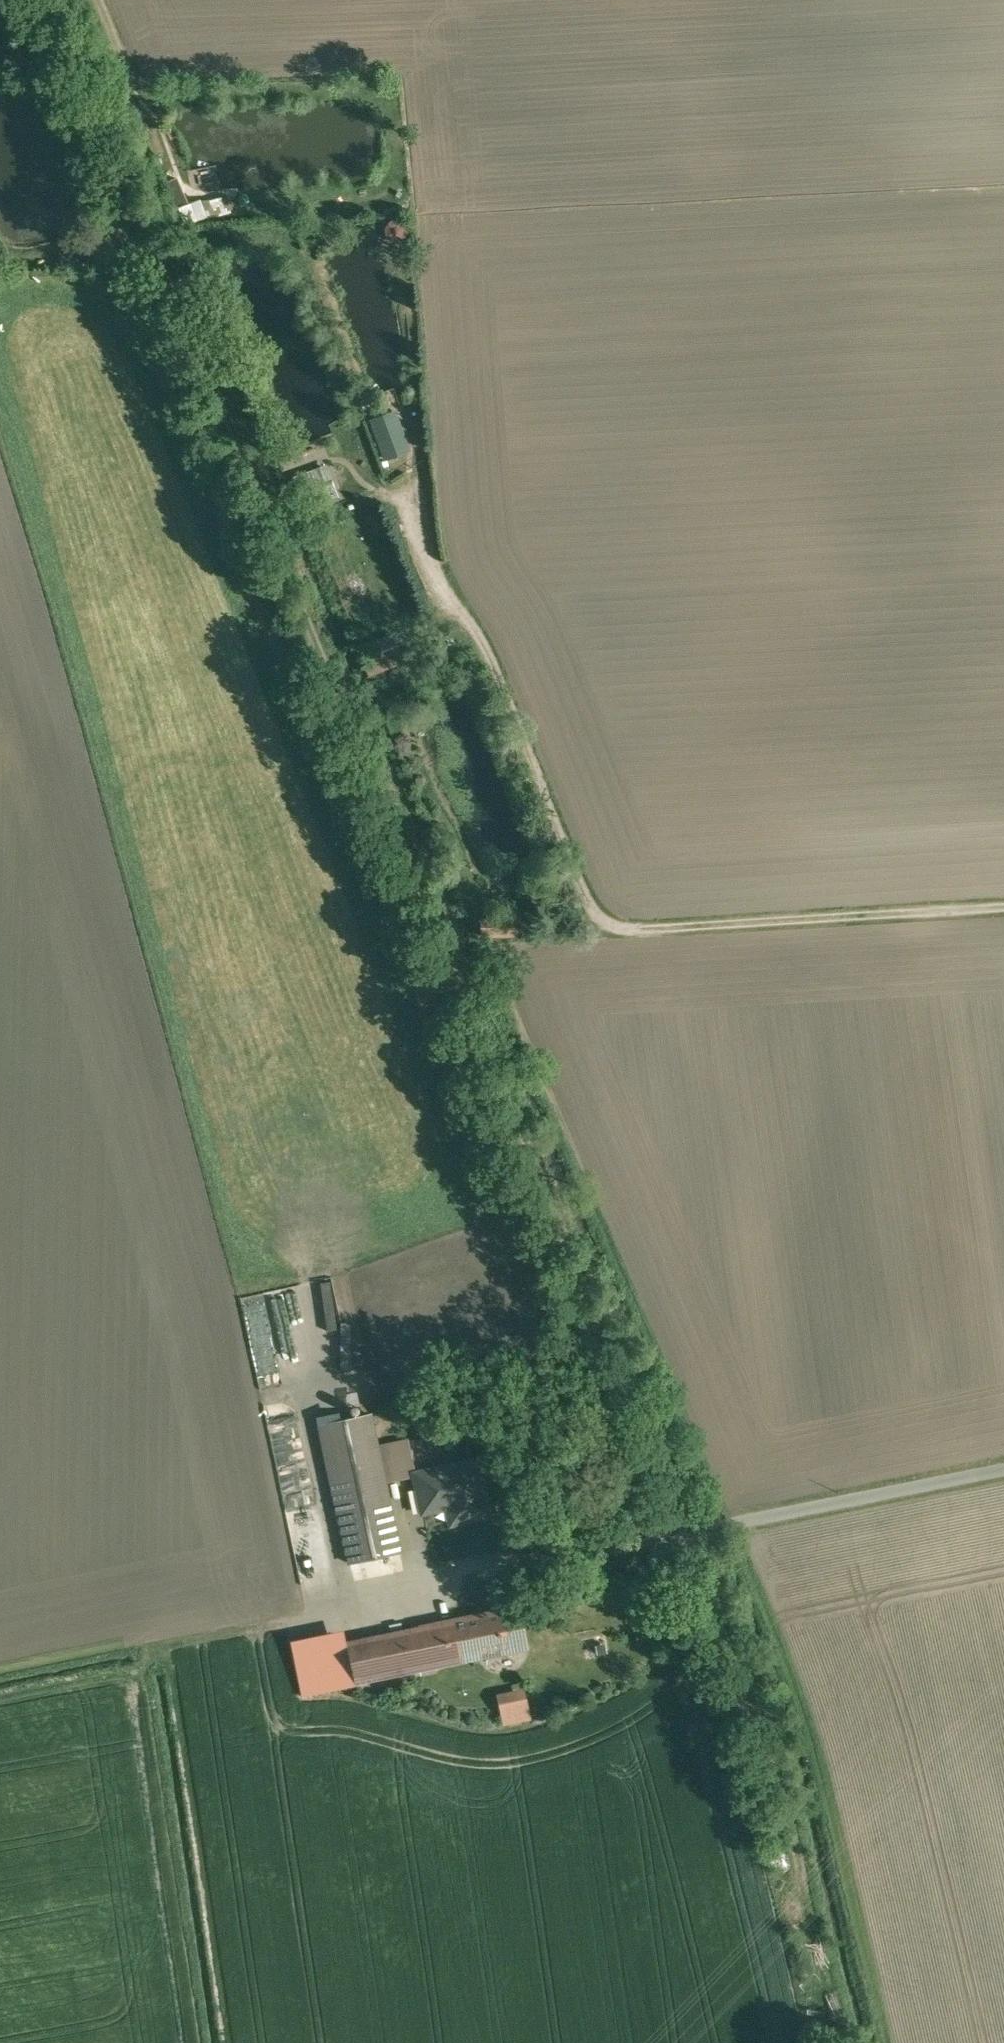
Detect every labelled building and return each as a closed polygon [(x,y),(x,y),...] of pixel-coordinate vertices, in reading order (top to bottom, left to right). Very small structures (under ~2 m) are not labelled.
[(369,1414),(320,1425),(349,1564),(399,1553),(369,1414)] [(477,1461),(415,1474),(423,1512),(456,1505),(459,1522),(489,1516),(477,1461)] [(518,1609),(346,1644),(354,1684),(526,1649),(518,1609)] [(512,1688),(514,1722),(537,1721),(536,1687),(512,1688)]
